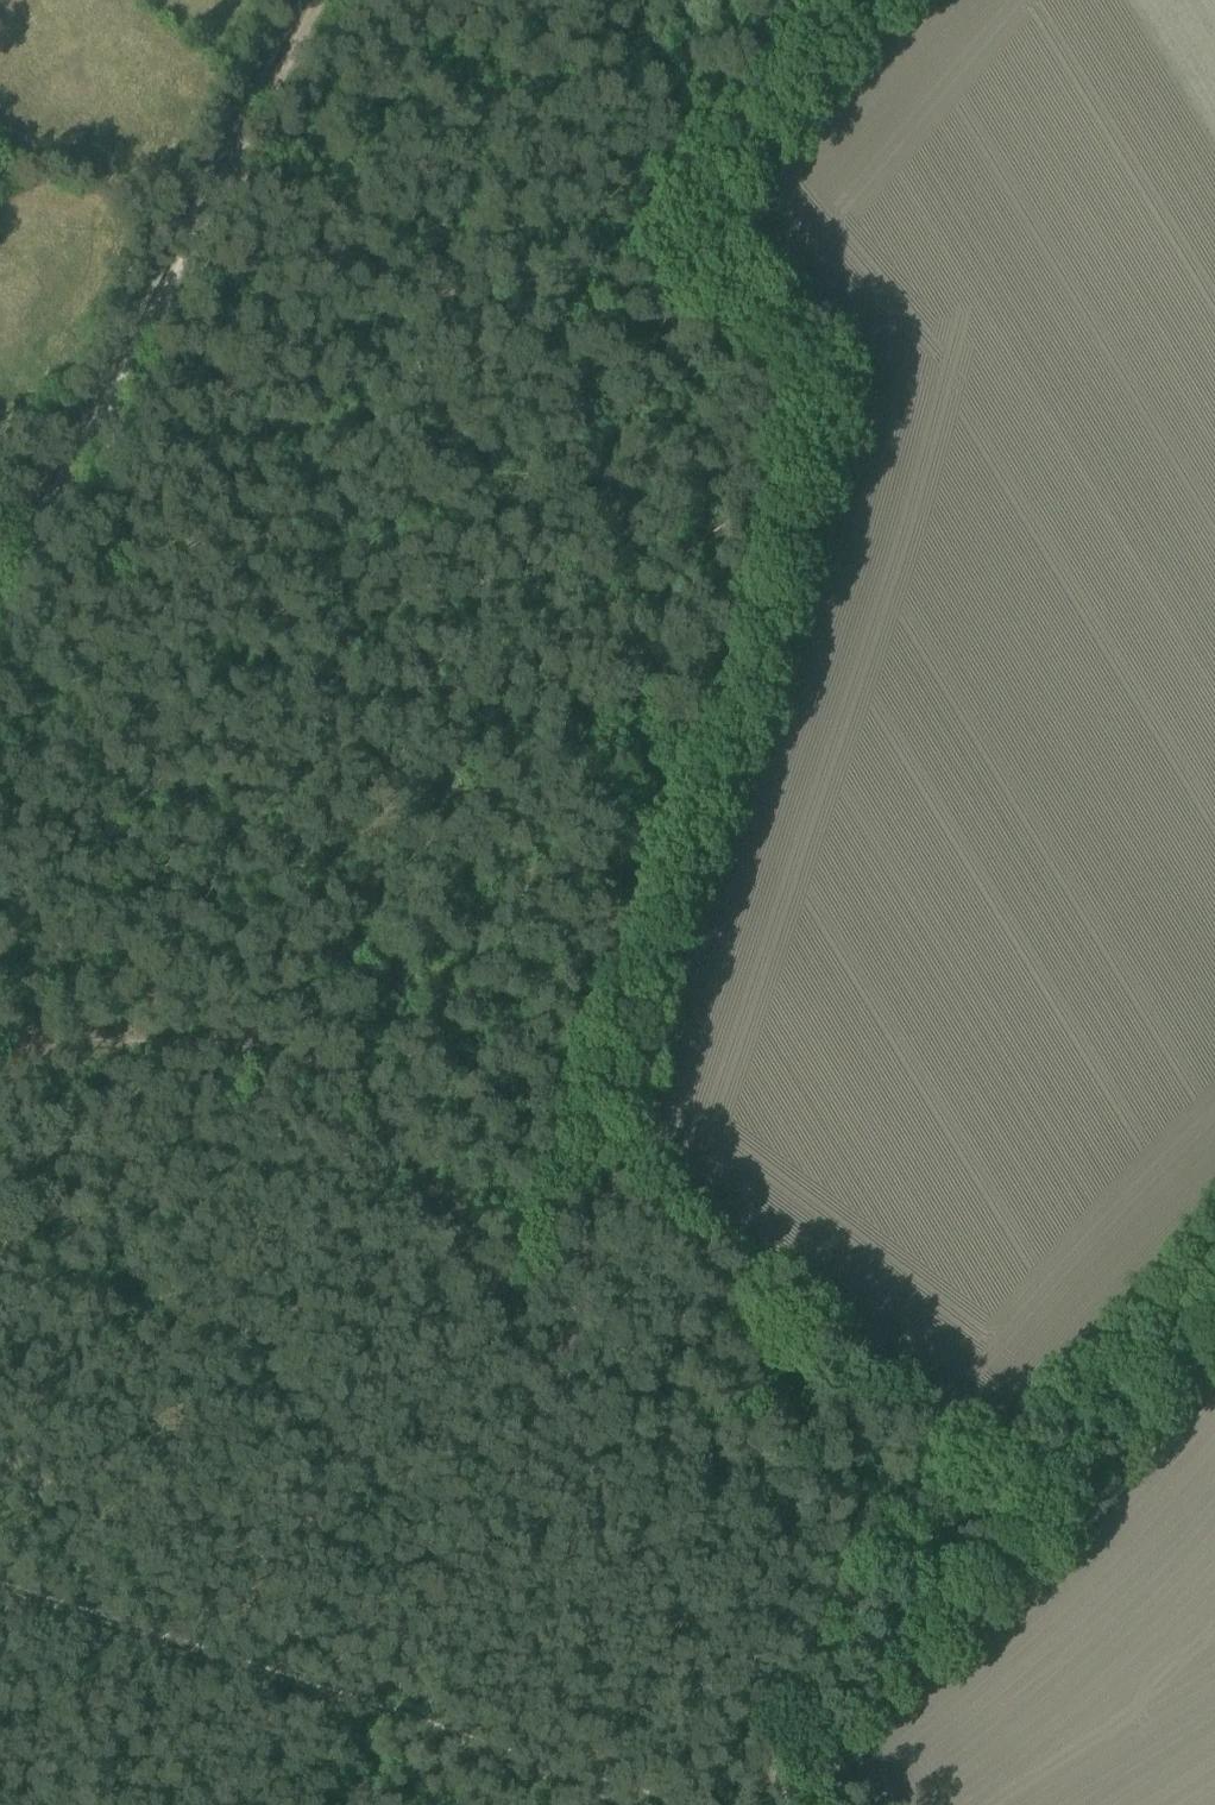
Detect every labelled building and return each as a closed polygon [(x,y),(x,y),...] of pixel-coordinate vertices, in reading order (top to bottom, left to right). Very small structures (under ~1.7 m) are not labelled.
[(174,50),(158,60),(167,75),(183,65),(174,50)]
